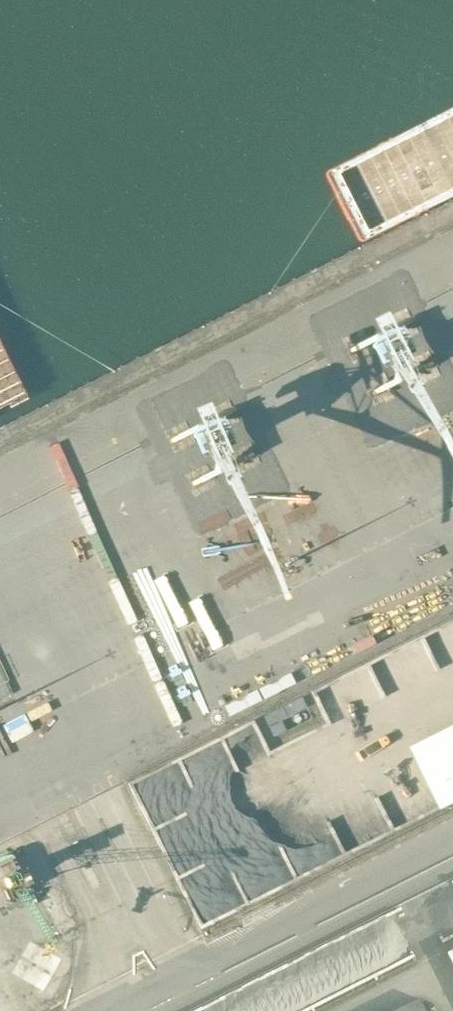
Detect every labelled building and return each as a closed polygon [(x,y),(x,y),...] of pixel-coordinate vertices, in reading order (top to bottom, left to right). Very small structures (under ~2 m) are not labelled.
[(437,806),(452,799),(452,724),(409,743),(437,806)] [(452,952),(452,877),(443,881),(443,928),(452,952)] [(287,1009),(287,1010),(300,1010),(418,960),(406,932),(266,992),(274,1010),(283,1010),(287,1009)]
